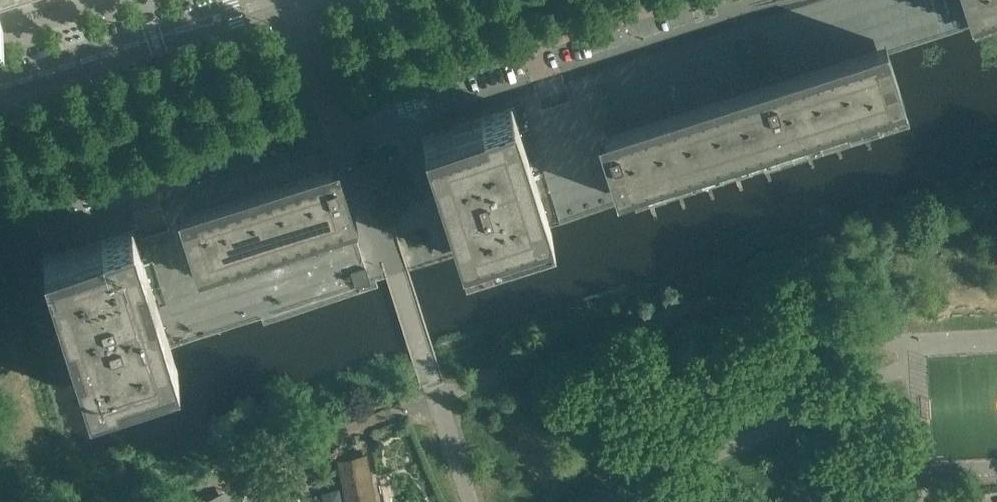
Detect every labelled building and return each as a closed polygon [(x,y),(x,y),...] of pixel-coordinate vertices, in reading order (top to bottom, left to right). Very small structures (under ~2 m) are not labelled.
[(20,2),(19,0),(0,0),(0,9),(20,2)] [(909,120),(887,54),(970,28),(996,19),(996,0),(823,0),(565,83),(571,100),(542,109),(537,92),(509,101),(451,120),(453,126),(423,135),(437,178),(440,177),(444,188),(440,189),(461,251),(463,259),(551,230),(549,226),(620,203),(633,199),(636,208),(909,120)] [(170,347),(356,288),(351,272),(366,268),(352,222),(197,272),(181,220),(333,171),(329,157),(163,210),(170,230),(142,239),(136,219),(86,235),(88,243),(132,229),(158,310),(152,311),(157,327),(163,325),(170,347)] [(339,169),(333,171),(181,220),(197,272),(352,222),(355,221),(339,169)] [(157,327),(152,311),(158,310),(132,229),(88,243),(89,246),(76,250),(75,247),(44,257),(83,376),(89,397),(120,387),(118,381),(175,363),(170,347),(163,325),(157,327)] [(371,283),(366,268),(351,272),(356,288),(371,283)] [(368,452),(336,458),(345,501),(377,501),(368,452)]
